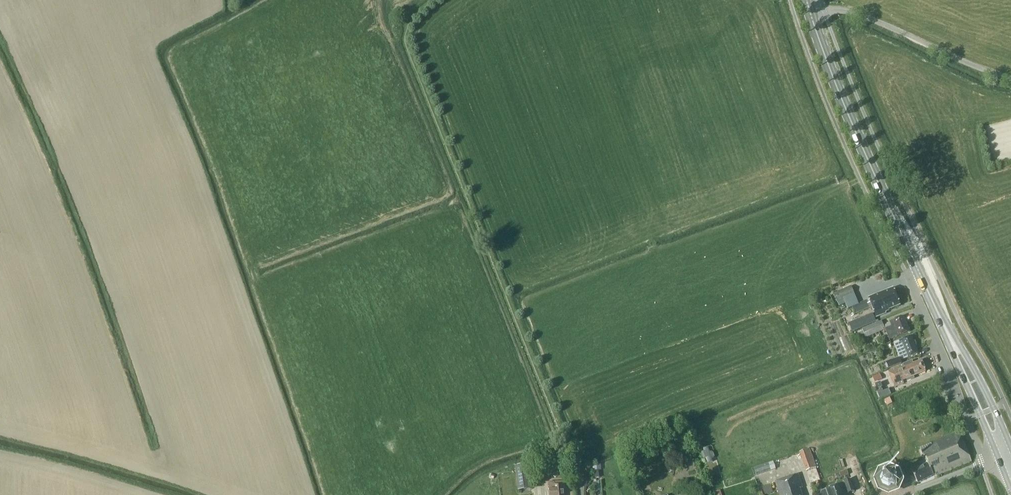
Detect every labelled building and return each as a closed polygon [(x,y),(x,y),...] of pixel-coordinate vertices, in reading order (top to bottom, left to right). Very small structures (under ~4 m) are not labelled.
[(854,295),(851,286),(834,293),(837,302),(854,295)] [(899,306),(893,289),(869,298),(877,317),(885,314),(884,312),(899,306)] [(869,308),(866,301),(852,307),(855,314),(869,308)] [(876,322),(873,314),(849,323),(852,332),(876,322)] [(910,331),(904,316),(890,322),(891,326),(885,329),(885,330),(889,340),(910,331)] [(882,321),(862,329),(863,330),(864,334),(866,338),(885,330),(885,329),(882,321)] [(918,354),(911,336),(894,343),(899,358),(892,361),(892,360),(886,362),(888,368),(901,363),(900,361),(918,354)] [(925,371),(921,361),(913,364),(912,361),(888,371),(894,387),(904,383),(903,380),(907,379),(907,381),(914,378),(913,376),(925,371)] [(883,377),(882,372),(872,377),(874,381),(883,377)] [(892,388),(884,392),(886,397),(894,393),(892,388)] [(972,461),(959,431),(920,449),(927,464),(912,471),(918,483),(936,474),(936,476),(972,461)] [(710,452),(708,447),(703,449),(708,464),(713,462),(712,459),(714,459),(715,458),(713,453),(712,452),(710,452)] [(816,468),(810,449),(799,453),(806,471),(816,468)] [(777,462),(756,465),(758,473),(778,469),(777,462)] [(531,489),(528,465),(515,466),(518,490),(531,489)] [(895,474),(890,472),(888,472),(883,474),(882,475),(879,480),(879,482),(881,487),(883,488),(888,491),(890,491),(895,489),(896,488),(898,482),(899,481),(896,475),(895,474)] [(798,474),(775,482),(780,494),(802,494),(800,489),(803,488),(798,474)] [(850,479),(844,482),(844,483),(822,491),(820,493),(821,494),(844,494),(843,494),(854,491),(850,479)] [(564,481),(549,482),(550,494),(565,494),(564,481)] [(767,494),(776,491),(774,483),(765,486),(767,494)]
